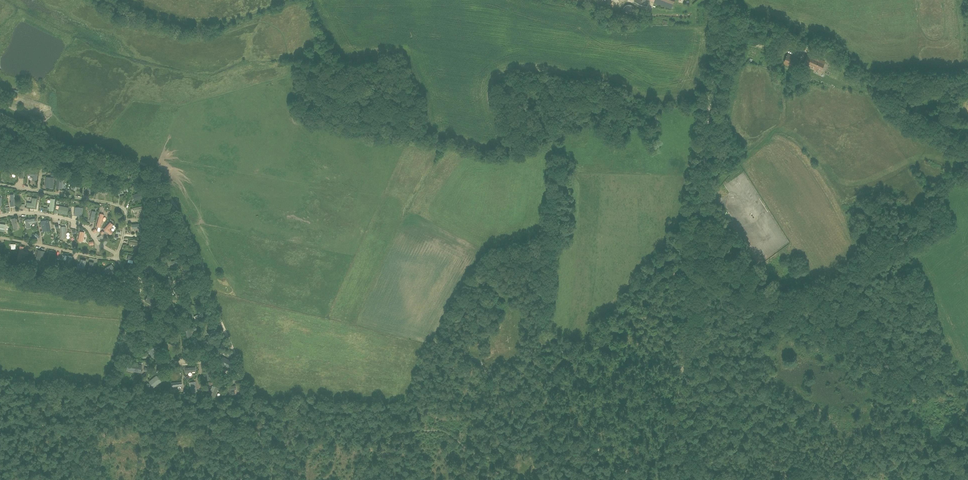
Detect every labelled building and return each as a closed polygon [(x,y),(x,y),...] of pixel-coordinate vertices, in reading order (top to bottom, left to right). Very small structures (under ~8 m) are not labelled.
[(633,11),(634,9),(633,8),(633,6),(632,5),(630,5),(629,4),(627,5),(626,5),(625,6),(624,8),(624,9),(624,11),(625,12),(626,13),(627,14),(629,14),(630,14),(632,13),(633,12),(633,11)] [(778,42),(773,52),(780,55),(785,45),(778,42)] [(826,64),(808,54),(803,64),(821,74),(826,64)] [(789,55),(783,65),(797,73),(803,62),(789,55)] [(13,131),(10,143),(16,145),(19,133),(13,131)] [(28,195),(28,200),(23,200),(23,204),(31,204),(31,196),(28,195)] [(96,230),(101,212),(96,211),(95,219),(91,223),(90,227),(93,228),(98,233),(101,230),(102,231),(108,233),(109,231),(110,228),(112,228),(113,224),(107,219),(100,227),(100,229),(98,228),(96,230)] [(72,260),(75,263),(81,258),(78,255),(72,260)] [(91,262),(94,262),(95,257),(87,256),(85,264),(90,265),(91,262)] [(148,270),(153,264),(148,259),(142,266),(148,270)] [(106,275),(113,270),(108,262),(101,267),(106,275)] [(182,326),(183,335),(188,334),(187,331),(194,330),(193,324),(182,326)] [(124,368),(137,371),(139,363),(126,360),(124,368)] [(145,378),(149,385),(158,380),(154,373),(145,378)] [(192,378),(185,380),(188,391),(194,389),(192,378)] [(205,392),(212,395),(216,386),(209,383),(205,392)]
